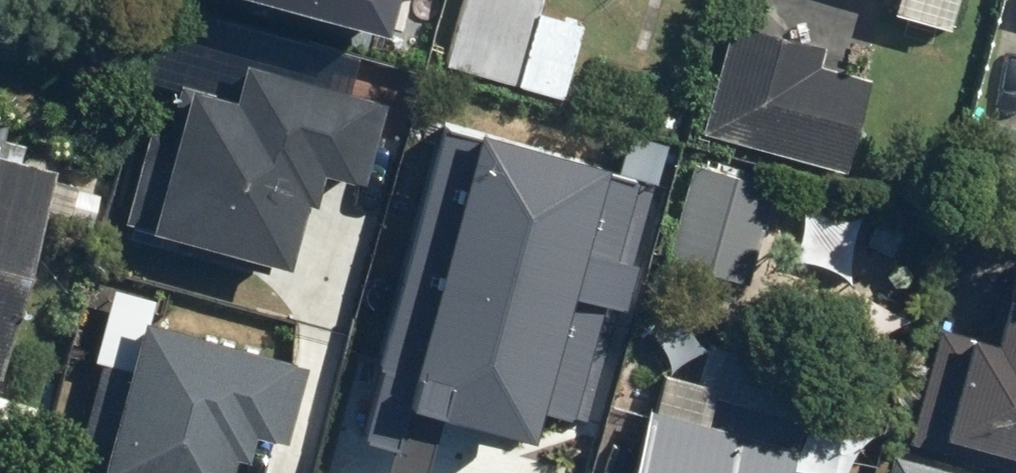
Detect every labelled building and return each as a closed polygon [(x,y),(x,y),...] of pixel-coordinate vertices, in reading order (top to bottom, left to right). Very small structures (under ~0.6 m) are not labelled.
[(379,10),(382,0),(344,0),(379,10)] [(443,64),(557,97),(578,23),(533,10),(536,0),(461,0),(443,64)] [(891,10),(942,25),(950,0),(894,0),(891,10)] [(821,41),(732,15),(698,130),(837,171),(865,77),(814,63),(821,41)] [(171,73),(133,214),(300,259),(326,160),(363,170),(383,92),(250,56),(240,92),(171,73)] [(383,467),(408,472),(422,472),(440,404),(535,429),(544,394),(570,401),(630,174),(447,126),(368,424),(393,430),(383,467)] [(52,168),(0,154),(0,355),(52,168)] [(771,186),(689,162),(660,261),(741,285),(771,186)] [(1013,266),(991,341),(934,325),(899,443),(1003,472),(1015,472),(1015,267),(1013,266)] [(82,442),(103,447),(96,472),(230,472),(239,441),(259,446),(266,421),(290,427),(311,346),(148,304),(132,366),(104,359),(82,442)] [(887,388),(710,340),(690,415),(638,401),(619,472),(864,472),(887,388)] [(889,450),(882,472),(968,472),(889,450)]
